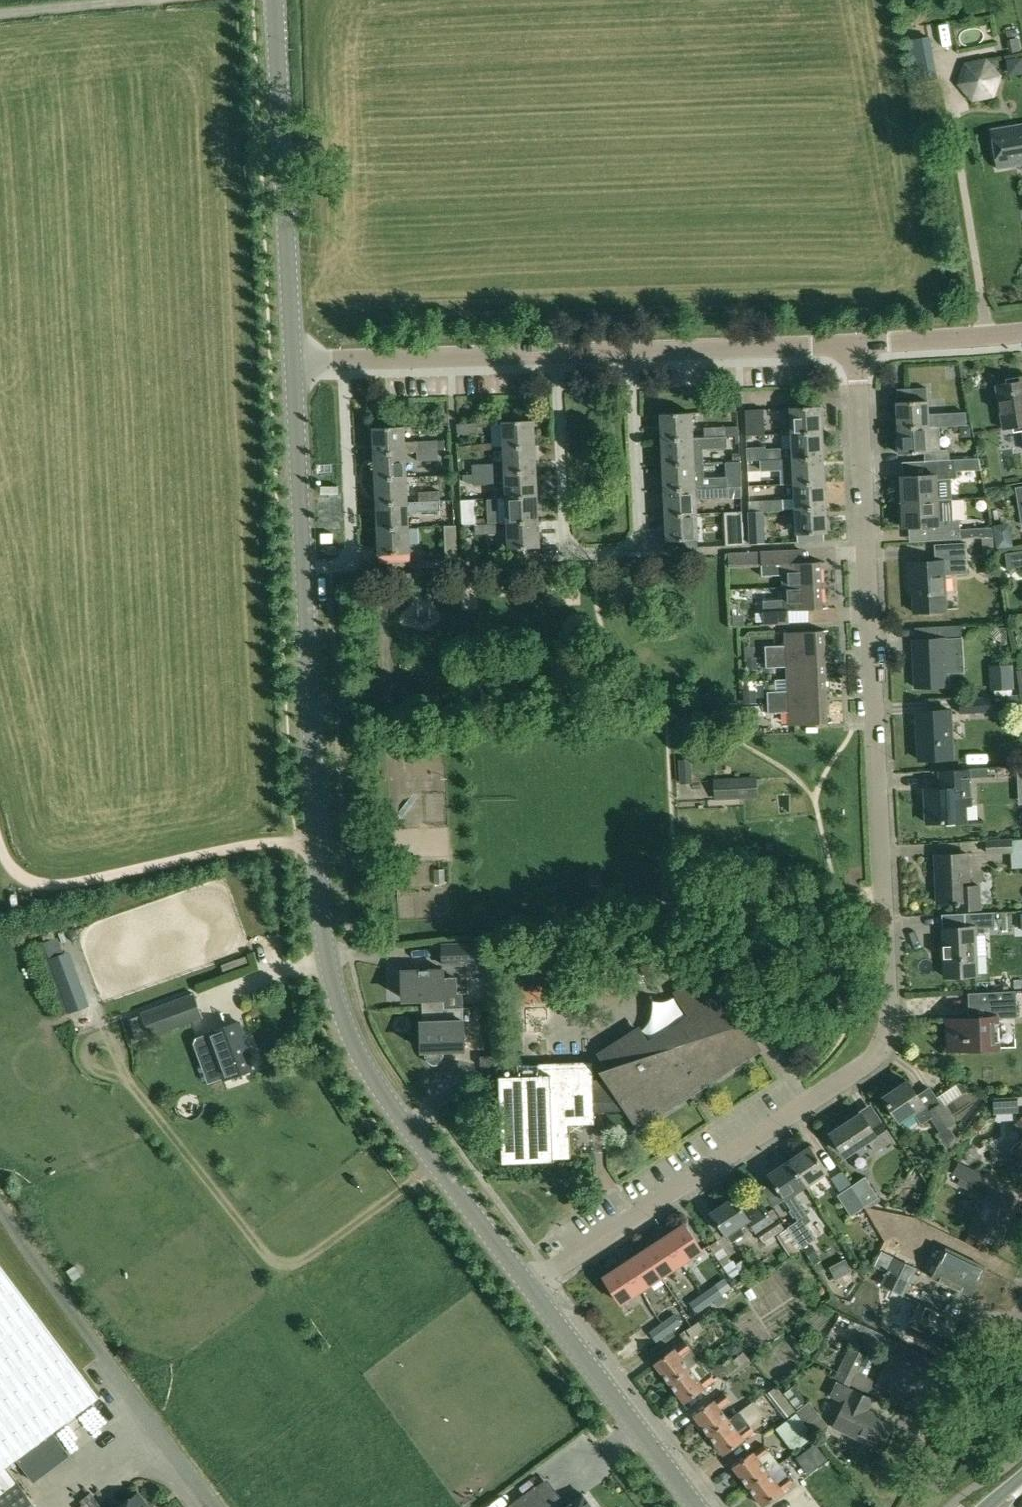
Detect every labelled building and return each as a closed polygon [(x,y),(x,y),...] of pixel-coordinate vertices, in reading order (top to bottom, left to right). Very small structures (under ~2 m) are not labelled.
[(928,37),(909,41),(916,80),(935,76),(928,37)] [(964,63),(957,84),(972,101),(994,97),(1001,75),(987,59),(965,63),(964,63)] [(992,129),(999,168),(1021,164),(1021,124),(992,129)] [(996,384),(1003,428),(1021,425),(1021,430),(1021,380),(996,384)] [(908,401),(897,402),(898,430),(929,428),(940,428),(962,427),(968,427),(967,414),(961,415),(928,416),(927,400),(908,401)] [(790,407),(785,408),(786,433),(791,433),(791,435),(822,433),(820,406),(790,407)] [(764,409),(745,410),(747,435),(758,434),(765,434),(764,409)] [(691,413),(661,414),(662,441),(692,440),(692,438),(691,413)] [(534,421),(503,422),(504,448),(535,447),(534,421)] [(478,423),(457,424),(457,434),(479,433),(478,423)] [(725,426),(704,427),(705,438),(705,439),(726,438),(725,426)] [(404,428),(374,429),(375,454),(405,453),(405,452),(416,452),(438,451),(438,448),(445,448),(444,439),(405,442),(404,428)] [(929,428),(898,430),(900,453),(925,452),(925,460),(950,459),(949,449),(941,450),(940,428),(929,428)] [(822,433),(791,435),(793,460),(823,459),(822,433)] [(692,440),(662,441),(663,466),(699,464),(705,464),(704,447),(705,447),(727,446),(726,438),(705,439),(705,438),(692,438),(692,440)] [(535,447),(504,448),(506,473),(536,472),(535,447)] [(781,449),(760,450),(761,461),(782,460),(781,449)] [(438,451),(416,452),(417,460),(438,460),(438,451)] [(405,453),(375,454),(376,479),(407,478),(405,453)] [(823,459),(793,460),(794,485),(824,484),(823,459)] [(903,476),(901,476),(902,502),(938,500),(938,499),(952,499),(951,478),(958,478),(957,459),(950,459),(925,460),(926,475),(903,476)] [(782,460),(761,461),(761,470),(782,469),(782,460)] [(493,463),(472,464),(472,475),(494,474),(493,463)] [(699,464),(663,466),(664,491),(729,488),(728,477),(708,478),(708,475),(705,476),(705,464),(699,464)] [(536,472),(506,473),(507,499),(538,497),(536,472)] [(494,474),(472,475),(473,483),(473,484),(494,483),(494,474)] [(472,475),(463,476),(464,481),(469,483),(473,483),(472,475)] [(407,478),(376,479),(378,504),(408,503),(407,478)] [(795,498),(762,501),(763,511),(784,511),(784,509),(795,509),(795,510),(825,509),(824,484),(794,485),(795,498)] [(729,488),(664,491),(665,516),(696,515),(695,498),(729,496),(729,488)] [(440,491),(419,492),(419,503),(441,502),(440,491)] [(507,499),(497,499),(498,524),(508,524),(539,522),(538,497),(507,499)] [(938,500),(902,502),(904,528),(928,527),(929,541),(961,539),(960,529),(960,519),(953,520),(952,499),(938,499),(938,500)] [(473,500),(460,501),(462,526),(475,526),(473,500)] [(441,502),(419,503),(420,511),(441,510),(441,502)] [(408,503),(378,504),(379,530),(409,528),(408,512),(420,511),(419,503),(408,503)] [(825,509),(795,510),(796,534),(827,533),(825,509)] [(765,513),(750,514),(751,529),(765,528),(765,513)] [(696,515),(665,516),(667,541),(697,540),(697,538),(696,528),(696,515)] [(539,522),(508,524),(510,549),(540,548),(539,522)] [(1009,522),(993,525),(997,549),(1013,546),(1009,522)] [(496,524),(475,526),(475,534),(497,533),(496,524)] [(456,526),(445,527),(446,550),(458,549),(456,526)] [(992,527),(960,529),(961,539),(982,538),(994,537),(992,527)] [(409,528),(379,530),(380,556),(411,554),(409,528)] [(744,531),(726,532),(727,545),(744,544),(744,531)] [(994,537),(982,538),(982,542),(983,557),(983,565),(995,564),(994,537)] [(936,560),(909,561),(910,584),(912,583),(913,612),(946,610),(945,574),(967,573),(966,543),(935,545),(936,560)] [(1005,553),(1007,569),(1021,567),(1021,550),(1005,553)] [(785,552),(760,553),(761,576),(787,575),(788,586),(820,585),(819,562),(786,564),(785,552)] [(737,555),(729,555),(730,568),(738,567),(737,555)] [(411,573),(395,574),(396,584),(412,584),(411,573)] [(788,598),(762,599),(763,624),(789,622),(789,611),(822,609),(820,585),(788,586),(788,598)] [(744,615),(733,615),(734,626),(745,625),(744,615)] [(938,638),(913,639),(916,687),(948,685),(946,637),(962,637),(961,625),(937,626),(938,638)] [(785,644),(764,645),(765,657),(824,654),(823,630),(785,632),(785,644)] [(1003,632),(1005,647),(1017,646),(1015,630),(1003,632)] [(824,654),(765,657),(765,667),(787,666),(787,679),(825,677),(824,654)] [(756,656),(747,657),(747,666),(757,665),(756,656)] [(1013,665),(991,667),(993,687),(1014,685),(1013,665)] [(594,683),(606,685),(608,677),(596,674),(594,683)] [(788,690),(767,691),(767,703),(827,700),(825,677),(787,679),(788,690)] [(755,688),(743,689),(744,692),(745,703),(755,702),(755,688)] [(1019,697),(1000,698),(1001,712),(1020,711),(1019,697)] [(992,698),(959,699),(960,713),(992,712),(992,698)] [(827,700),(767,703),(768,713),(789,712),(790,726),(828,724),(827,700)] [(950,708),(916,710),(918,759),(953,757),(950,708)] [(692,760),(680,760),(681,783),(693,783),(692,760)] [(945,787),(926,788),(928,823),(964,821),(963,802),(969,802),(968,776),(967,770),(944,771),(945,787)] [(755,779),(715,781),(716,798),(756,795),(755,779)] [(987,839),(987,853),(1012,852),(1013,867),(1021,867),(1021,839),(1013,839),(1013,837),(987,839)] [(968,853),(936,855),(938,902),(956,901),(956,905),(959,905),(959,909),(980,908),(978,885),(969,886),(968,853)] [(966,927),(943,928),(945,977),(977,975),(975,927),(996,925),(995,912),(966,913),(966,927)] [(483,941),(441,943),(442,966),(484,965),(483,941)] [(69,952),(49,960),(69,1014),(89,1007),(69,952)] [(610,1082),(593,1082),(594,1103),(623,1101),(637,1124),(638,1123),(638,1122),(652,1114),(654,1117),(737,1063),(735,1060),(755,1047),(757,1047),(745,1029),(751,1025),(747,1020),(748,1020),(715,968),(677,993),(692,1017),(649,1045),(639,1030),(601,1055),(611,1070),(605,1072),(604,1073),(610,1082)] [(444,969),(402,971),(403,998),(423,998),(423,1010),(446,1009),(446,1008),(445,997),(444,969)] [(1016,990),(969,993),(969,1005),(992,1004),(1017,1003),(1016,990)] [(195,992),(141,1012),(150,1037),(203,1017),(195,992)] [(969,1018),(947,1019),(949,1051),(1000,1049),(999,1018),(1017,1017),(1017,1003),(992,1004),(992,1017),(969,1018)] [(423,1022),(421,1022),(422,1049),(425,1049),(425,1053),(426,1057),(428,1060),(430,1063),(434,1065),(437,1065),(441,1063),(443,1060),(444,1056),(445,1052),(445,1048),(465,1048),(464,1008),(464,1007),(446,1008),(446,1009),(423,1010),(423,1022)] [(201,1065),(208,1085),(223,1079),(224,1081),(251,1071),(247,1057),(251,1056),(239,1022),(207,1034),(216,1060),(201,1065)] [(493,1056),(480,1056),(481,1065),(493,1065),(493,1056)] [(516,1076),(499,1077),(503,1163),(555,1161),(555,1158),(570,1158),(569,1124),(593,1123),(595,1123),(594,1107),(594,1103),(593,1082),(592,1060),(516,1064),(516,1076)] [(909,1082),(884,1098),(900,1123),(915,1113),(922,1125),(932,1118),(942,1133),(938,1136),(947,1150),(956,1138),(949,1127),(955,1123),(944,1105),(937,1098),(924,1106),(916,1094),(909,1082)] [(1017,1097),(992,1098),(993,1112),(1017,1111),(1017,1097)] [(861,1113),(831,1133),(846,1157),(866,1144),(872,1154),(893,1140),(882,1124),(872,1130),(861,1113)] [(1010,1155),(1021,1166),(1021,1165),(1021,1142),(1010,1155)] [(811,1146),(787,1161),(805,1188),(828,1173),(811,1146)] [(787,1161),(768,1174),(785,1201),(798,1220),(787,1228),(800,1248),(816,1238),(806,1223),(811,1220),(794,1195),(805,1188),(787,1161)] [(959,1162),(953,1174),(961,1178),(957,1185),(970,1191),(973,1184),(979,1187),(985,1175),(959,1162)] [(865,1176),(851,1185),(865,1206),(879,1197),(865,1176)] [(851,1185),(838,1195),(851,1215),(865,1206),(851,1185)] [(990,1191),(970,1231),(999,1245),(1011,1219),(1013,1220),(1018,1211),(1016,1210),(1018,1205),(990,1191)] [(735,1197),(711,1212),(727,1235),(732,1242),(745,1234),(740,1226),(749,1220),(756,1231),(773,1220),(757,1196),(741,1206),(735,1197)] [(780,1220),(759,1234),(764,1242),(767,1245),(777,1239),(774,1235),(785,1228),(780,1220)] [(685,1224),(663,1239),(680,1264),(702,1249),(685,1224)] [(787,1228),(777,1235),(790,1255),(800,1248),(787,1228)] [(663,1239),(643,1252),(660,1277),(680,1264),(663,1239)] [(718,1240),(709,1246),(724,1267),(732,1261),(718,1240)] [(811,1245),(804,1250),(813,1263),(820,1258),(811,1245)] [(946,1248),(932,1277),(972,1296),(986,1268),(946,1248)] [(882,1251),(875,1265),(888,1271),(894,1257),(882,1251)] [(643,1252),(623,1265),(640,1290),(660,1277),(643,1252)] [(747,1256),(736,1264),(750,1285),(761,1277),(747,1256)] [(894,1257),(888,1271),(910,1282),(917,1268),(894,1257)] [(724,1267),(723,1267),(731,1279),(740,1273),(732,1261),(724,1267)] [(7,1467),(17,1459),(33,1447),(99,1398),(0,1265),(0,1506),(37,1506),(7,1467)] [(623,1265),(604,1278),(621,1303),(640,1290),(623,1265)] [(888,1271),(881,1285),(903,1296),(910,1282),(888,1271)] [(724,1277),(715,1284),(722,1294),(731,1287),(724,1277)] [(715,1284),(701,1294),(708,1305),(714,1300),(719,1307),(727,1301),(722,1294),(715,1284)] [(701,1294),(690,1302),(697,1313),(708,1305),(701,1294)] [(920,1302),(905,1331),(945,1350),(959,1322),(920,1302)] [(675,1313),(661,1323),(668,1334),(682,1324),(675,1313)] [(852,1319),(847,1330),(873,1343),(879,1332),(852,1319)] [(661,1323),(650,1331),(657,1342),(668,1334),(661,1323)] [(808,1337),(801,1344),(809,1354),(817,1348),(808,1337)] [(675,1349),(655,1364),(670,1383),(690,1368),(689,1367),(681,1356),(691,1348),(686,1341),(676,1349),(675,1349)] [(850,1345),(835,1377),(838,1379),(838,1380),(867,1394),(875,1379),(858,1371),(867,1353),(850,1345)] [(745,1351),(736,1358),(741,1365),(750,1358),(745,1351)] [(892,1353),(879,1382),(900,1391),(896,1399),(903,1403),(906,1395),(922,1403),(934,1379),(919,1372),(921,1367),(893,1354),(892,1353)] [(89,1359),(82,1364),(94,1381),(102,1375),(89,1359)] [(690,1368),(670,1383),(685,1403),(705,1387),(715,1379),(709,1372),(699,1380),(690,1368)] [(837,1382),(831,1394),(847,1402),(836,1426),(882,1449),(894,1425),(867,1412),(873,1400),(855,1391),(837,1382)] [(776,1386),(765,1395),(784,1419),(795,1411),(776,1386)] [(794,1386),(784,1394),(798,1411),(808,1403),(794,1386)] [(715,1401),(695,1415),(710,1435),(729,1420),(728,1419),(720,1408),(730,1400),(725,1393),(715,1401)] [(808,1403),(798,1411),(817,1435),(828,1426),(809,1403),(808,1403)] [(729,1420),(710,1435),(724,1453),(743,1439),(754,1431),(739,1411),(728,1419),(729,1420)] [(797,1412),(776,1428),(786,1441),(807,1426),(797,1412)] [(814,1444),(806,1451),(818,1466),(826,1460),(814,1444)] [(754,1452),(734,1467),(749,1487),(769,1471),(760,1460),(770,1452),(764,1445),(754,1452)] [(50,1470),(33,1447),(17,1459),(34,1482),(50,1470)] [(791,1473),(802,1465),(789,1448),(779,1456),(791,1473)] [(769,1471),(749,1487),(764,1506),(784,1491),(794,1483),(789,1476),(778,1484),(769,1471)] [(509,1506),(552,1506),(536,1486),(509,1506)] [(139,1493),(120,1506),(149,1506),(139,1493)] [(567,1506),(594,1506),(585,1494),(567,1506)]
